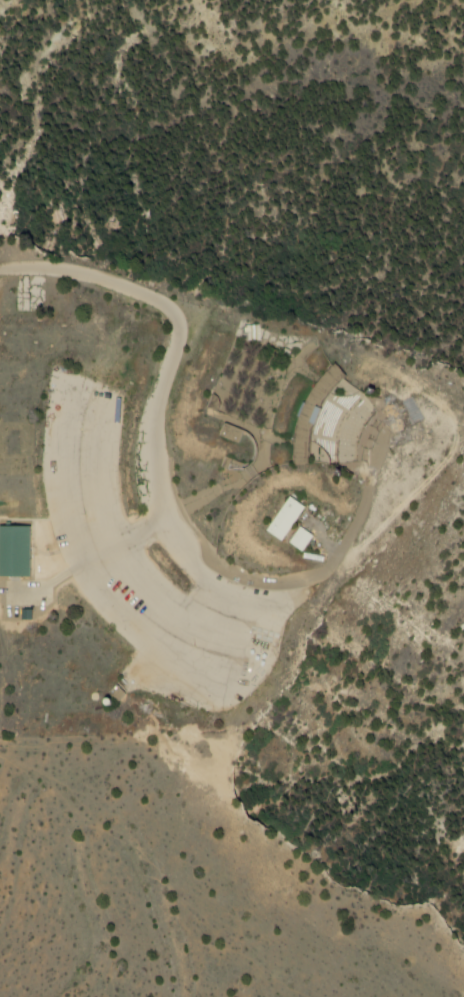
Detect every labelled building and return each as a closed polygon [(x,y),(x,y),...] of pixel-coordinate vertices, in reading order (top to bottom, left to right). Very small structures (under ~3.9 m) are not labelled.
[(246,325),(247,335),(261,334),(261,324),(246,325)] [(346,376),(343,379),(335,386),(328,395),(322,403),(316,414),(313,424),(312,434),(311,444),(311,455),(312,462),(312,467),(295,468),(294,462),(294,455),(293,443),(294,432),(296,420),(300,407),(306,394),(313,384),(323,374),(331,366),(334,363),(346,376)] [(343,379),(351,385),(359,392),(374,411),(369,416),(367,419),(363,425),(361,428),(359,435),(357,441),(355,446),(355,452),(354,459),(354,463),(330,465),(324,464),(318,463),(312,462),(311,455),(311,444),(312,434),(313,424),(316,414),(322,403),(328,395),(335,386),(343,379)] [(371,387),(368,393),(374,396),(377,391),(371,387)] [(222,402),(213,393),(208,406),(218,411),(222,402)] [(224,423),(218,437),(238,444),(243,430),(224,423)] [(224,455),(220,466),(228,469),(230,462),(241,466),(243,462),(224,455)] [(338,469),(335,475),(341,478),(344,472),(338,469)] [(289,496),(265,530),(282,542),(306,507),(289,496)] [(29,576),(29,527),(0,527),(0,576),(29,576)] [(300,527),(289,543),(302,552),(313,536),(300,527)] [(23,609),(23,621),(33,621),(33,610),(23,609)] [(108,691),(117,704),(127,696),(118,684),(108,691)] [(110,698),(111,699),(112,700),(113,702),(113,703),(112,705),(111,706),(110,707),(109,707),(107,707),(106,706),(105,706),(104,705),(104,703),(104,701),(105,700),(106,699),(107,698),(109,698),(110,698)]
